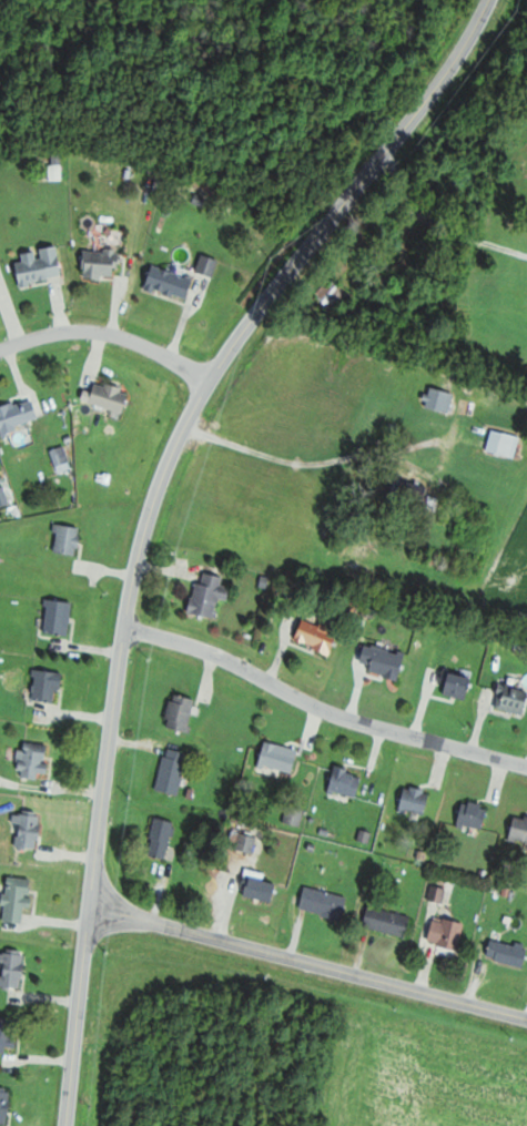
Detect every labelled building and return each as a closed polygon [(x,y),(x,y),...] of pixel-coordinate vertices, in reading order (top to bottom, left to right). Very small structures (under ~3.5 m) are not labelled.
[(19,261),(21,282),(64,277),(60,245),(43,247),(44,258),(19,261)] [(86,249),(86,277),(120,277),(120,249),(86,249)] [(220,259),(204,254),(200,269),(215,274),(220,259)] [(188,299),(196,278),(155,263),(148,285),(188,299)] [(360,299),(336,277),(318,296),(342,318),(360,299)] [(132,398),(105,378),(92,396),(119,416),(132,398)] [(426,405),(450,413),(456,393),(432,385),(426,405)] [(3,431),(43,419),(36,396),(0,406),(0,421),(3,431)] [(516,458),(522,435),(493,428),(487,450),(516,458)] [(52,451),(60,472),(73,467),(66,446),(52,451)] [(55,553),(82,553),(82,525),(55,525),(55,553)] [(225,575),(206,572),(204,583),(197,582),(191,612),(216,616),(220,598),(231,600),(234,586),(224,585),(225,575)] [(73,601),(47,600),(45,634),(72,635),(73,601)] [(340,629),(303,619),(297,643),(334,652),(340,629)] [(408,656),(370,641),(361,665),(399,680),(408,656)] [(469,701),(476,678),(448,670),(441,692),(469,701)] [(35,701),(62,701),(62,671),(35,671),(35,701)] [(504,682),(496,706),(526,716),(526,712),(526,690),(504,682)] [(168,727),(191,731),(197,698),(174,694),(168,727)] [(50,776),(50,743),(22,743),(22,776),(50,776)] [(299,747),(265,743),(263,768),(297,771),(299,747)] [(159,790),(182,795),(189,752),(166,747),(159,790)] [(330,789),(358,798),(366,776),(338,766),(330,789)] [(427,815),(432,791),(407,785),(402,809),(427,815)] [(490,805),(464,800),(459,825),(486,830),(490,805)] [(42,813),(17,813),(17,848),(42,848),(42,813)] [(517,814),(512,838),(526,841),(526,817),(517,814)] [(169,859),(176,821),(156,817),(149,855),(169,859)] [(258,837),(243,834),(239,849),(254,852),(258,837)] [(274,904),(280,884),(248,873),(241,893),(274,904)] [(33,877),(7,877),(6,922),(25,922),(25,906),(32,906),(33,877)] [(349,895),(306,886),(301,910),(345,919),(349,895)] [(413,915),(370,906),(366,927),(409,936),(413,915)] [(467,923),(436,915),(429,942),(460,950),(467,923)] [(492,939),(488,958),(526,966),(526,945),(492,939)] [(0,950),(0,960),(0,963),(4,963),(4,987),(25,987),(26,951),(0,950)] [(14,1054),(21,1021),(0,1017),(0,1051),(14,1054)] [(0,1089),(0,1124),(11,1124),(12,1089),(0,1089)]
